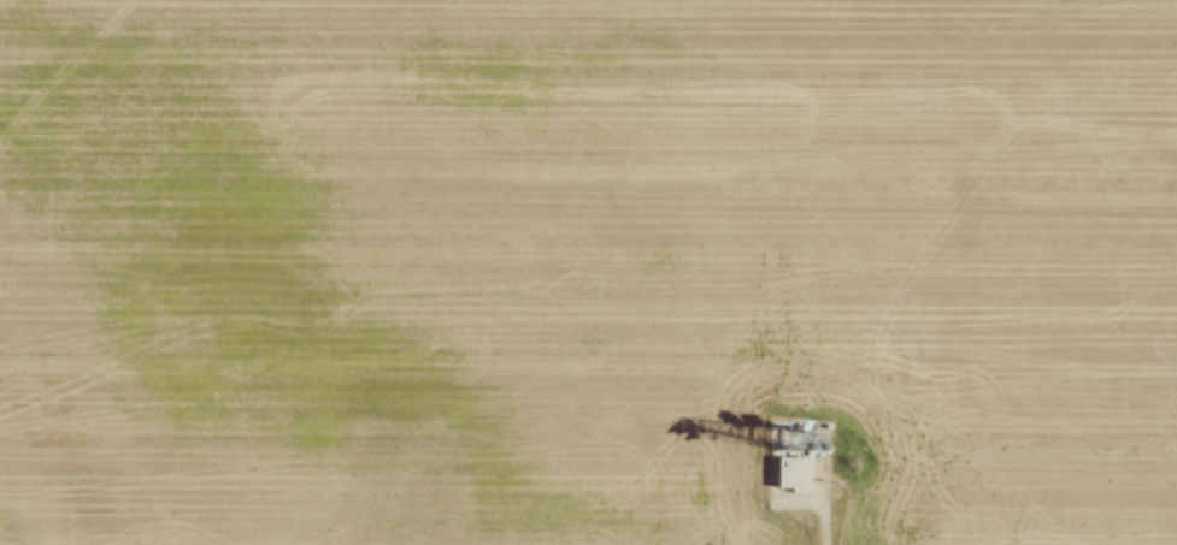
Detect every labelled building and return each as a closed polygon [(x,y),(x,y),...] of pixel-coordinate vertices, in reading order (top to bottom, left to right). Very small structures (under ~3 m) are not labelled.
[(766,486),(767,457),(802,458),(802,486),(766,486)]
